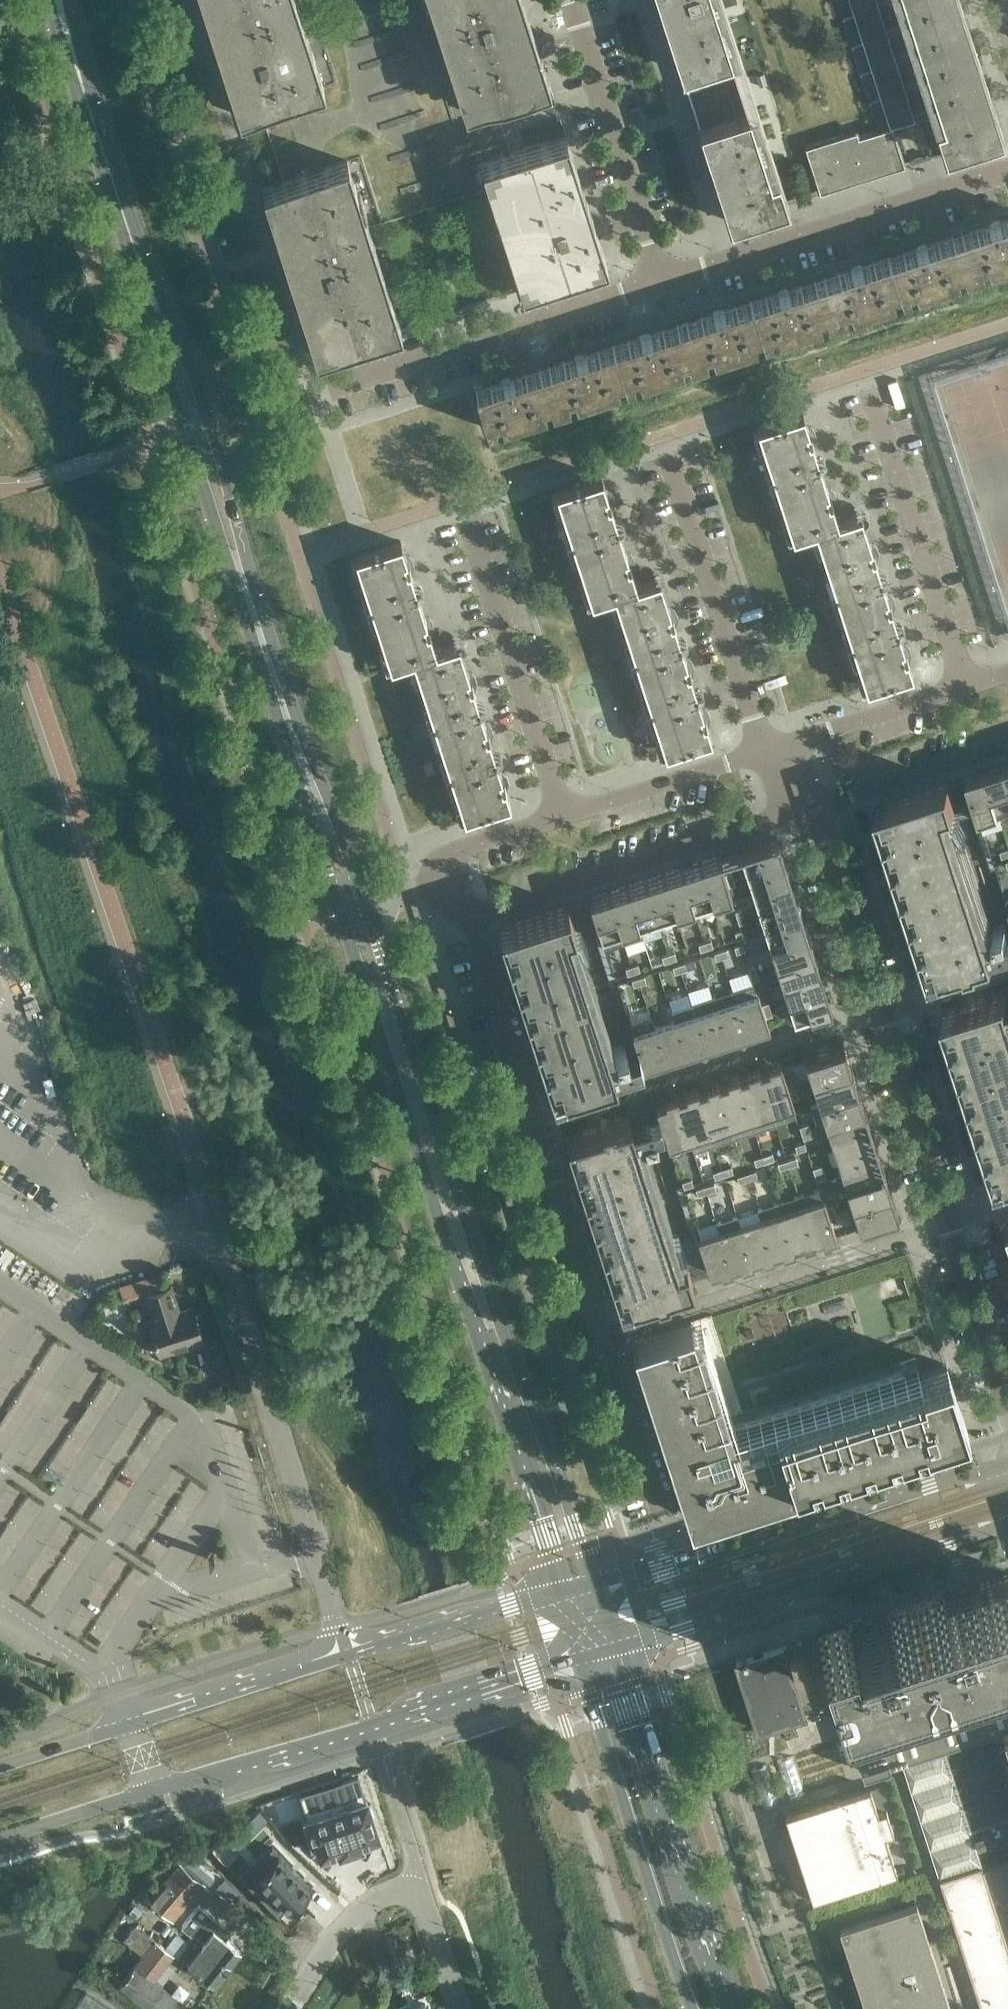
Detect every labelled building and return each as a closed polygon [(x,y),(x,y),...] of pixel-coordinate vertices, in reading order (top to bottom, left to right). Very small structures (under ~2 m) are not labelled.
[(489,187),(508,245),(570,225),(543,143),(511,153),(504,129),(495,101),(527,91),(497,0),(415,0),(369,15),(308,35),(298,3),(233,23),(261,108),(284,181),(330,324),(394,304),(369,226),(489,187)] [(730,221),(787,202),(722,0),(659,0),(730,221)] [(959,0),(836,0),(877,129),(892,124),(904,164),(922,159),(944,151),(944,152),(1001,133),(959,0)] [(892,124),(877,129),(858,135),(856,129),(805,146),(820,192),(905,165),(904,164),(892,124)] [(543,143),(511,153),(481,162),(489,187),(503,232),(523,289),(566,274),(564,270),(569,268),(580,265),(582,269),(586,268),(584,259),(604,253),(587,199),(574,158),(566,135),(543,143)] [(818,459),(812,439),(815,438),(816,435),(814,428),(812,426),(808,427),(803,411),(757,426),(773,474),(818,459)] [(835,500),(836,497),(834,490),(831,487),(828,489),(818,459),(773,474),(792,536),(815,528),(815,527),(838,520),(832,501),(835,500)] [(617,524),(611,504),(615,503),(615,500),(613,493),(611,490),(607,492),(602,476),(556,491),(572,539),(617,524)] [(879,552),(877,545),(874,542),(871,544),(861,512),(838,520),(815,527),(815,528),(835,590),(881,575),(875,556),(878,555),(879,552)] [(635,564),(635,561),(633,554),(631,552),(627,553),(617,524),(572,539),(592,600),(615,593),(614,592),(637,584),(631,566),(635,564)] [(416,588),(410,568),(414,567),(414,564),(412,557),(410,555),(406,556),(401,541),(355,555),(371,603),(416,588)] [(897,625),(891,606),(894,605),(895,602),(893,595),(890,593),(887,594),(881,575),(835,590),(851,640),(897,625)] [(678,616),(676,609),(673,607),(670,608),(660,577),(637,584),(614,592),(615,593),(634,654),(680,640),(674,621),(677,620),(678,616)] [(434,629),(434,626),(432,619),(430,617),(426,618),(416,588),(371,603),(391,665),(413,657),(413,656),(436,649),(430,630),(434,629)] [(907,657),(911,655),(911,652),(909,645),(907,643),(903,644),(897,625),(851,640),(866,687),(912,672),(907,657)] [(696,690),(690,671),(694,670),(694,667),(692,660),(690,657),(686,659),(680,640),(634,654),(650,705),(696,690)] [(477,681),(475,674),(473,672),(469,673),(459,641),(436,649),(413,656),(413,657),(433,719),(479,704),(473,685),(476,684),(477,681)] [(706,721),(710,720),(710,717),(708,710),(706,708),(702,709),(696,690),(650,705),(665,751),(711,737),(706,721)] [(495,754),(489,735),(493,734),(493,731),(491,724),(489,722),(485,723),(479,704),(433,719),(449,769),(495,754)] [(505,786),(509,785),(509,781),(507,774),(505,772),(501,773),(495,754),(449,769),(464,816),(510,801),(505,786)] [(1006,763),(988,769),(1001,808),(1007,806),(1007,769),(1006,763)] [(1001,808),(988,769),(968,776),(976,801),(980,815),(1001,808)] [(953,804),(957,803),(950,781),(888,801),(889,803),(883,805),(888,818),(893,816),(898,830),(892,832),(896,845),(902,843),(907,857),(901,859),(905,872),(911,870),(915,884),(910,886),(914,900),(920,898),(924,912),(919,914),(923,927),(929,925),(933,939),(927,941),(932,955),(937,953),(943,970),(967,962),(968,965),(980,961),(979,958),(995,953),(1007,949),(1007,922),(995,926),(995,927),(993,927),(953,804)] [(976,801),(1007,900),(1007,791),(976,801)] [(777,837),(740,849),(746,869),(783,857),(777,837)] [(782,979),(776,961),(770,943),(764,924),(758,906),(752,887),(746,869),(740,849),(720,856),(728,882),(709,888),(690,894),(672,900),(654,906),(636,912),(617,917),(598,924),(635,1040),(657,1033),(678,1027),(698,1020),(719,1014),(739,1007),(761,1000),(769,1024),(793,1016),(788,998),(782,979)] [(724,869),(720,856),(700,862),(712,899),(715,908),(735,902),(728,882),(728,881),(726,875),(724,869)] [(789,875),(783,857),(746,869),(752,887),(789,875)] [(712,899),(700,862),(682,868),(694,905),(712,899)] [(694,905),(682,868),(664,874),(676,911),(694,905)] [(676,911),(664,874),(645,879),(657,916),(676,911)] [(795,893),(789,875),(752,887),(758,905),(795,893)] [(657,916),(645,879),(627,885),(639,922),(657,916)] [(639,922),(627,885),(609,891),(621,928),(639,922)] [(621,928),(609,891),(589,898),(598,924),(604,944),(624,938),(621,928)] [(801,912),(795,893),(758,905),(764,924),(801,912)] [(615,1055),(576,934),(574,926),(567,905),(510,923),(511,924),(503,927),(508,939),(514,937),(519,951),(512,954),(516,967),(523,965),(528,979),(521,981),(525,994),(532,992),(537,1006),(530,1008),(534,1022),(541,1020),(545,1034),(539,1036),(543,1049),(550,1047),(554,1061),(547,1063),(552,1077),(559,1075),(564,1091),(616,1075),(615,1074),(643,1065),(635,1040),(613,1047),(616,1055),(615,1055)] [(807,930),(801,912),(764,924),(770,942),(807,930)] [(813,949),(807,930),(770,942),(776,961),(813,949)] [(782,979),(819,967),(813,949),(776,961),(782,979)] [(825,986),(819,967),(782,979),(788,998),(825,986)] [(754,979),(733,986),(748,1032),(769,1025),(769,1024),(765,1012),(763,1006),(761,1000),(761,999),(754,979)] [(748,1032),(733,986),(712,992),(727,1039),(748,1032)] [(831,1005),(825,986),(788,998),(793,1016),(793,1017),(831,1005)] [(1007,992),(1007,991),(956,1007),(956,1009),(949,1011),(953,1024),(960,1022),(964,1036),(958,1038),(962,1052),(969,1049),(973,1064),(966,1066),(971,1079),(978,1077),(982,1091),(975,1093),(979,1106),(986,1104),(991,1118),(984,1121),(988,1134),(995,1132),(1000,1146),(993,1148),(997,1162),(1004,1160),(1007,1172),(1007,992)] [(727,1039),(712,993),(692,999),(695,1009),(706,1046),(727,1039)] [(706,1046),(695,1009),(674,1015),(686,1052),(706,1046)] [(686,1052),(674,1015),(653,1022),(665,1059),(686,1052)] [(665,1059),(653,1022),(632,1029),(635,1040),(643,1065),(643,1066),(665,1059)] [(850,1064),(843,1043),(830,1048),(829,1045),(816,1049),(817,1052),(805,1056),(812,1078),(851,1065),(851,1064),(850,1064)] [(838,1161),(832,1140),(826,1124),(825,1120),(818,1099),(812,1078),(805,1057),(782,1064),(790,1089),(769,1096),(748,1102),(728,1109),(707,1115),(687,1122),(664,1129),(702,1248),(724,1240),(745,1234),(765,1227),(786,1220),(806,1214),(827,1207),(835,1231),(859,1224),(852,1203),(845,1182),(838,1161)] [(786,1077),(782,1064),(781,1064),(780,1061),(768,1065),(769,1068),(760,1070),(773,1109),(794,1103),(791,1094),(790,1089),(788,1085),(786,1077)] [(855,1077),(851,1065),(812,1078),(818,1099),(858,1086),(858,1085),(857,1085),(854,1077),(855,1077)] [(776,1119),(760,1070),(759,1067),(747,1071),(748,1074),(740,1077),(756,1125),(776,1119)] [(756,1125),(740,1077),(739,1074),(726,1078),(727,1081),(719,1084),(735,1132),(756,1125)] [(735,1132),(719,1084),(718,1081),(706,1085),(707,1088),(699,1090),(715,1139),(735,1132)] [(862,1098),(858,1086),(818,1099),(825,1119),(865,1107),(864,1106),(861,1098),(862,1098)] [(715,1139),(699,1090),(698,1087),(685,1091),(686,1094),(678,1097),(691,1136),(694,1145),(715,1139)] [(691,1136),(678,1097),(677,1094),(665,1098),(666,1101),(656,1104),(663,1128),(664,1129),(668,1143),(691,1136)] [(644,1134),(663,1128),(656,1104),(629,1113),(613,1118),(612,1115),(600,1119),(600,1122),(576,1130),(576,1131),(571,1133),(575,1146),(581,1144),(586,1158),(580,1160),(584,1173),(590,1171),(594,1185),(589,1187),(593,1201),(599,1199),(603,1213),(597,1215),(602,1228),(608,1226),(612,1240),(606,1242),(611,1255),(616,1254),(621,1268),(615,1269),(620,1283),(625,1281),(630,1296),(630,1298),(654,1290),(655,1293),(668,1289),(667,1286),(692,1278),(685,1257),(681,1259),(642,1135),(644,1134)] [(868,1118),(865,1107),(825,1119),(832,1140),(871,1128),(868,1119),(868,1118)] [(873,1137),(871,1128),(832,1140),(838,1161),(878,1148),(874,1137),(873,1137)] [(878,1149),(878,1148),(838,1161),(845,1182),(885,1169),(881,1157),(880,1158),(878,1149)] [(885,1170),(885,1169),(845,1182),(852,1203),(891,1190),(888,1178),(887,1178),(884,1170),(885,1170)] [(820,1184),(799,1191),(815,1239),(823,1236),(824,1239),(836,1235),(835,1232),(835,1231),(831,1219),(829,1210),(827,1207),(826,1202),(820,1184)] [(892,1191),(891,1190),(852,1203),(859,1224),(871,1220),(872,1223),(885,1219),(884,1216),(898,1212),(891,1191),(892,1191)] [(816,1242),(815,1239),(799,1191),(778,1197),(794,1246),(802,1243),(803,1246),(816,1242)] [(794,1246),(781,1207),(761,1213),(773,1252),(781,1250),(782,1252),(795,1248),(794,1246)] [(740,1220),(737,1211),(717,1217),(720,1227),(732,1265),(740,1263),(741,1266),(754,1262),(753,1259),(740,1220)] [(774,1255),(773,1252),(761,1213),(740,1220),(753,1259),(761,1256),(762,1259),(774,1255)] [(733,1268),(732,1265),(720,1227),(697,1234),(702,1248),(709,1273),(720,1269),(721,1272),(733,1268)] [(203,1339),(193,1307),(180,1312),(171,1285),(145,1293),(153,1320),(150,1321),(159,1353),(203,1339)] [(967,1428),(958,1399),(947,1364),(908,1376),(905,1368),(724,1426),(690,1321),(634,1339),(632,1339),(689,1517),(967,1428)] [(944,1594),(894,1610),(888,1612),(872,1617),(819,1634),(839,1696),(863,1771),(901,1759),(901,1760),(944,1747),(1007,1946),(1007,1573),(944,1594)] [(804,1714),(783,1646),(745,1658),(745,1656),(742,1657),(742,1659),(736,1661),(756,1725),(758,1729),(804,1714)] [(807,1758),(836,1748),(834,1742),(805,1752),(807,1758)] [(944,1747),(901,1760),(982,2008),(1007,2008),(1007,1946),(944,1747)] [(370,1800),(366,1799),(365,1796),(364,1796),(357,1773),(300,1791),(303,1800),(318,1796),(323,1810),(305,1816),(312,1837),(315,1836),(320,1851),(338,1845),(339,1849),(360,1842),(359,1838),(377,1832),(371,1814),(374,1811),(370,1800)] [(896,1869),(870,1788),(877,1786),(876,1784),(785,1814),(812,1898),(903,1869),(903,1867),(896,1869)] [(211,1880),(218,1872),(188,1849),(182,1856),(211,1880)] [(312,1878),(291,1854),(268,1874),(274,1881),(269,1885),(279,1897),(284,1892),(288,1898),(312,1878)] [(173,1917),(204,1880),(180,1860),(149,1896),(173,1917)] [(916,1900),(839,1925),(866,2008),(951,2008),(916,1900)] [(241,1950),(214,1929),(216,1926),(210,1922),(212,1919),(206,1914),(197,1926),(200,1928),(196,1933),(195,1932),(185,1945),(195,1952),(187,1961),(215,1983),(241,1950)] [(163,1984),(155,1978),(174,1953),(155,1939),(123,1981),(119,1985),(151,2008),(192,2008),(161,1986),(163,1984)] [(123,1981),(99,1963),(91,1973),(115,1991),(119,1985),(123,1981)] [(86,1991),(74,2008),(112,2008),(86,1991)]
